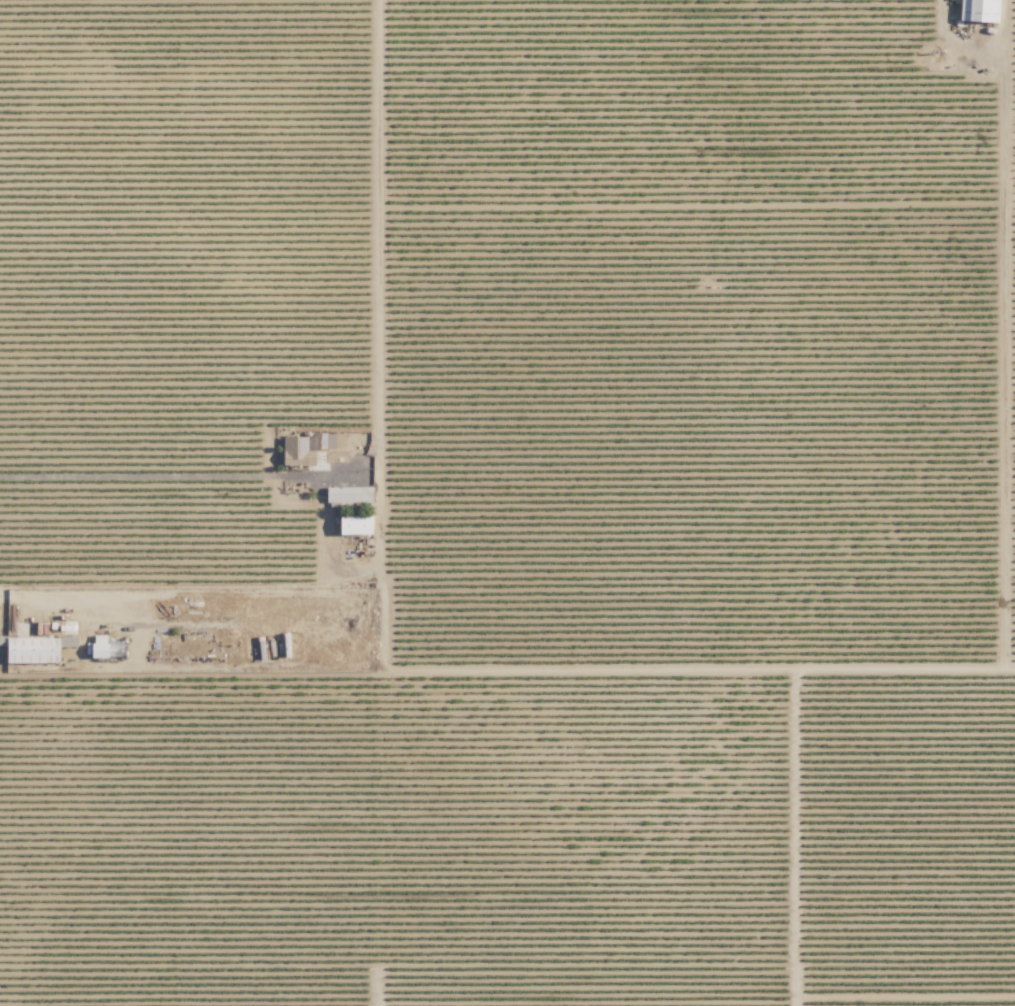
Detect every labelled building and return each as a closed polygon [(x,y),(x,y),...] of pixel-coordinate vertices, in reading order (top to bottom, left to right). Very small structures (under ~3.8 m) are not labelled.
[(308,437),(284,438),(284,466),(317,466),(317,451),(308,451),(308,437)] [(374,516),(342,516),(342,535),(374,535),(374,516)] [(62,662),(61,636),(8,637),(8,663),(62,662)]
